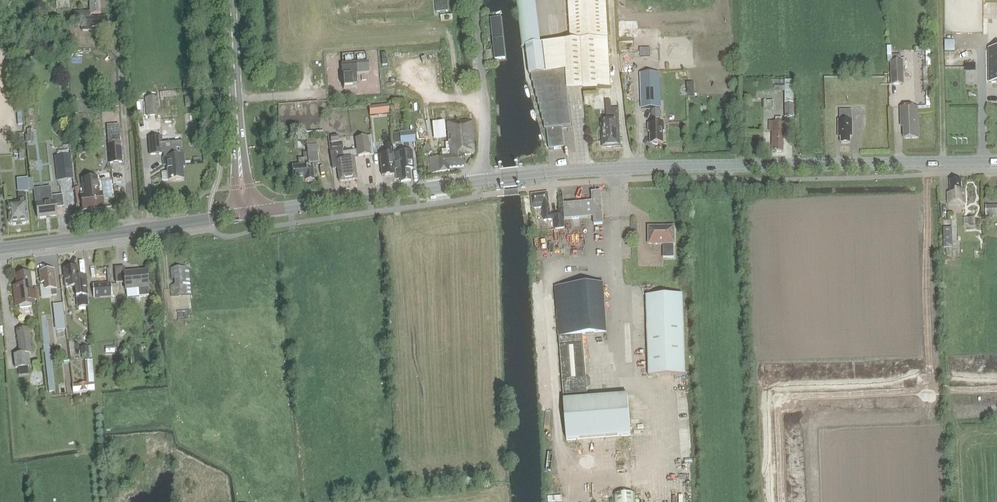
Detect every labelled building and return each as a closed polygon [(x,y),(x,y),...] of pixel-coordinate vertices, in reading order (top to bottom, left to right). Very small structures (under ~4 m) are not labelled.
[(69,0),(55,0),(56,9),(70,7),(69,0)] [(100,0),(89,0),(90,15),(101,14),(100,0)] [(449,11),(448,0),(439,0),(436,0),(437,12),(449,11)] [(526,46),(529,75),(531,75),(532,83),(533,83),(534,91),(535,91),(536,99),(537,99),(538,107),(539,107),(540,115),(542,115),(542,122),(544,122),(545,130),(547,130),(549,150),(564,148),(562,128),(563,128),(571,127),(565,71),(545,74),(542,44),(540,44),(535,0),(517,0),(522,46),(526,46)] [(605,0),(568,0),(570,42),(581,41),(583,90),(610,88),(605,0)] [(507,59),(502,15),(489,17),(494,60),(507,59)] [(471,21),(471,16),(462,17),(463,32),(468,32),(468,30),(474,30),(473,22),(473,21),(471,21)] [(81,19),(81,32),(107,30),(106,18),(81,19)] [(958,51),(958,40),(948,40),(948,51),(958,51)] [(988,48),(989,83),(996,83),(996,48),(988,48)] [(36,59),(25,59),(26,70),(37,69),(36,59)] [(343,89),(352,88),(352,86),(352,83),(357,83),(356,75),(369,74),(368,61),(367,62),(342,63),(340,64),(341,76),(342,76),(342,87),(343,89)] [(890,62),(891,71),(891,85),(904,85),(903,61),(890,62)] [(640,73),(641,108),(658,108),(657,73),(640,73)] [(785,82),(785,81),(763,81),(763,92),(785,91),(785,118),(794,118),(793,82),(785,82)] [(159,116),(157,97),(145,98),(146,117),(159,116)] [(776,108),(776,100),(766,100),(767,109),(776,108)] [(618,146),(618,139),(619,139),(618,122),(619,121),(619,109),(611,109),(611,101),(606,101),(607,122),(603,122),(604,131),(602,131),(603,140),(604,140),(605,146),(606,146),(607,148),(611,148),(612,146),(618,146)] [(388,106),(368,108),(369,116),(389,114),(388,106)] [(918,138),(917,107),(900,108),(901,127),(903,127),(904,139),(918,138)] [(660,119),(659,110),(651,111),(652,125),(648,125),(648,133),(650,133),(650,144),(652,144),(657,146),(657,144),(663,144),(663,132),(664,132),(664,124),(659,124),(659,119),(660,119)] [(850,144),(850,137),(852,137),(852,111),(838,111),(838,137),(841,137),(841,144),(850,144)] [(769,132),(772,132),(772,152),(783,152),(783,140),(785,140),(785,122),(781,122),(781,118),(775,118),(775,122),(769,122),(769,132)] [(338,142),(335,120),(327,121),(330,143),(338,142)] [(449,168),(465,166),(464,155),(474,154),(471,121),(447,123),(448,142),(445,142),(446,150),(441,151),(442,158),(429,160),(431,174),(449,172),(449,168)] [(87,131),(78,132),(79,144),(88,144),(87,131)] [(415,143),(413,131),(399,132),(401,144),(415,143)] [(182,165),(184,165),(183,156),(181,156),(181,154),(183,154),(182,142),(162,143),(161,137),(148,138),(149,155),(162,154),(163,166),(167,165),(168,181),(183,180),(182,165)] [(370,155),(367,137),(355,139),(357,157),(370,155)] [(107,143),(109,164),(122,163),(121,142),(107,143)] [(298,159),(299,166),(292,167),(293,181),(304,180),(304,182),(306,181),(308,183),(310,182),(311,181),(313,181),(312,165),(318,164),(316,142),(310,143),(310,147),(306,147),(307,158),(298,159)] [(384,144),(384,148),(385,153),(379,154),(382,176),(393,175),(389,143),(384,144)] [(400,182),(410,181),(409,170),(413,169),(411,151),(393,154),(396,179),(400,179),(400,182)] [(75,179),(74,153),(57,154),(58,179),(75,179)] [(336,161),(339,182),(357,180),(354,159),(336,161)] [(101,193),(98,193),(96,178),(82,179),(83,195),(82,195),(80,196),(82,210),(103,208),(101,193)] [(948,193),(948,205),(964,205),(964,190),(961,190),(960,180),(950,180),(950,193),(948,193)] [(34,194),(37,218),(57,216),(56,208),(64,207),(62,195),(51,196),(50,192),(34,194)] [(563,204),(564,220),(593,218),(594,225),(603,225),(600,192),(592,192),(592,202),(563,204)] [(531,195),(532,209),(542,207),(543,220),(554,219),(555,229),(564,228),(562,213),(550,214),(547,193),(531,195)] [(18,203),(8,204),(9,224),(11,223),(13,224),(15,224),(16,223),(21,223),(22,224),(24,223),(25,222),(27,222),(24,194),(17,194),(18,203)] [(986,205),(986,217),(996,216),(996,205),(986,205)] [(674,227),(649,227),(649,245),(663,245),(663,258),(674,258),(674,245),(674,227)] [(952,248),(952,229),(943,229),(944,248),(952,248)] [(79,310),(87,309),(86,297),(85,281),(78,282),(77,267),(63,269),(65,281),(68,281),(69,289),(77,288),(79,310)] [(126,291),(127,299),(148,297),(148,289),(147,271),(124,273),(124,267),(114,268),(115,284),(124,283),(125,291),(126,291)] [(170,297),(191,295),(188,267),(170,269),(171,280),(173,279),(174,285),(169,285),(170,297)] [(45,292),(51,291),(51,296),(56,296),(53,270),(39,272),(41,284),(45,284),(45,292)] [(35,306),(35,303),(38,303),(37,292),(32,293),(30,273),(16,275),(17,287),(13,288),(15,308),(19,307),(20,310),(31,308),(31,306),(35,306)] [(554,286),(567,440),(630,435),(627,396),(588,398),(583,335),(606,333),(603,283),(554,286)] [(112,298),(111,284),(92,285),(93,299),(112,298)] [(646,296),(649,376),(685,375),(682,295),(646,296)] [(119,316),(129,315),(128,310),(128,302),(126,302),(118,302),(118,311),(119,316)] [(63,323),(61,305),(53,306),(56,330),(65,329),(64,323),(63,323)] [(126,334),(131,329),(126,324),(122,328),(121,329),(126,334)] [(32,354),(29,329),(16,330),(19,354),(13,355),(15,369),(31,367),(29,354),(32,354)] [(89,360),(88,347),(81,348),(82,361),(89,360)] [(94,391),(92,361),(85,361),(86,385),(73,386),(73,393),(94,391)] [(635,493),(613,495),(613,501),(635,501),(635,493)]
